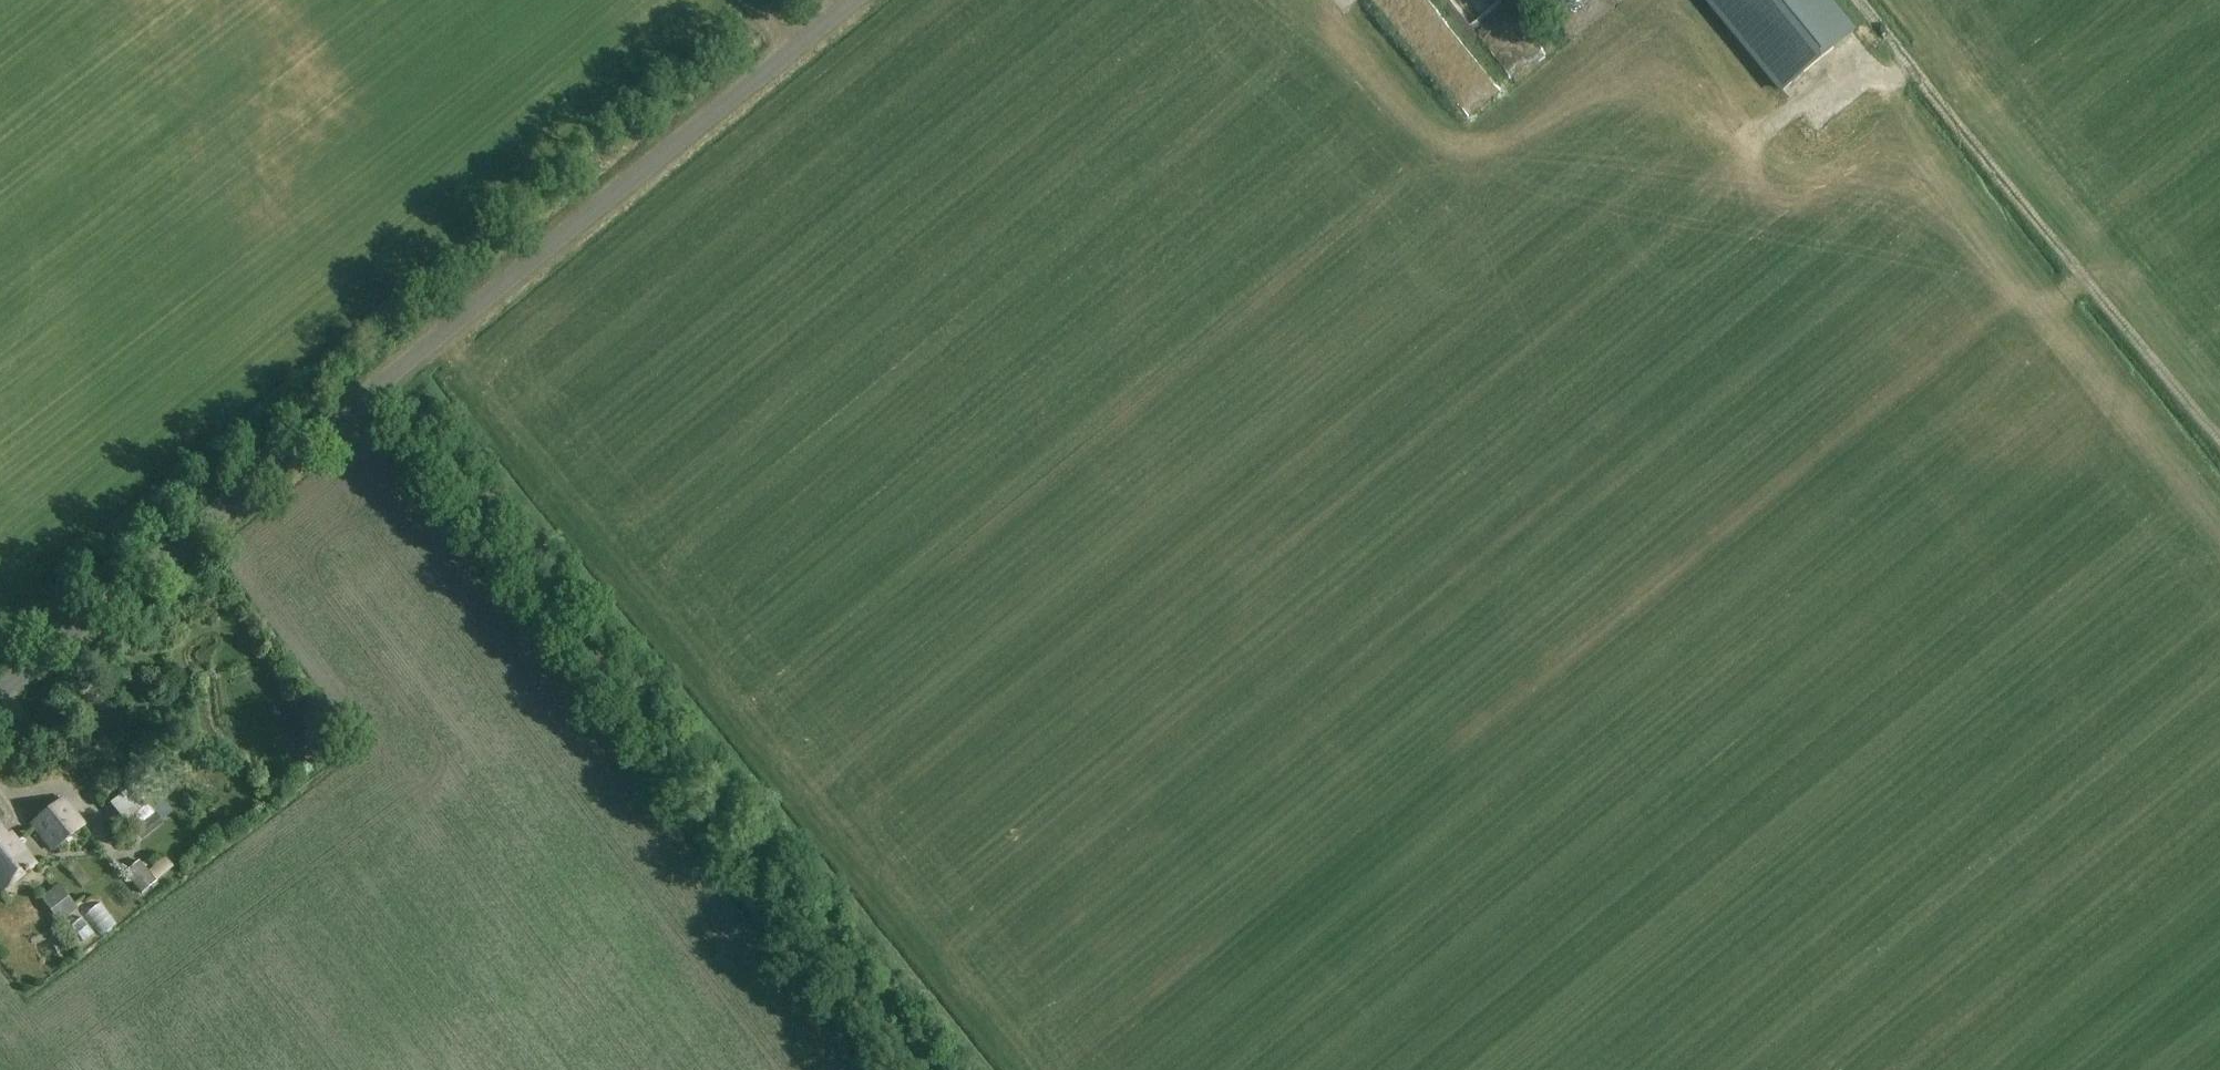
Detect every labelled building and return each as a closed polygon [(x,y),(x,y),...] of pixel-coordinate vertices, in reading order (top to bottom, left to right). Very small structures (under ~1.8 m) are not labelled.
[(1646,0),(1617,0),(1627,14),(1646,0)] [(1851,38),(1820,0),(1704,0),(1781,95),(1851,38)] [(121,822),(147,803),(134,786),(107,804),(121,822)] [(159,796),(148,805),(161,822),(172,814),(159,796)] [(52,855),(86,828),(63,799),(30,826),(52,855)] [(139,845),(164,826),(161,822),(148,805),(147,803),(121,822),(139,845)] [(0,826),(0,887),(4,892),(37,865),(23,848),(30,843),(25,836),(18,841),(10,831),(7,834),(0,826)] [(164,859),(148,872),(157,883),(173,869),(164,859)] [(141,896),(157,883),(148,872),(139,862),(124,875),(141,896)] [(61,924),(79,911),(60,885),(42,898),(61,924)]
